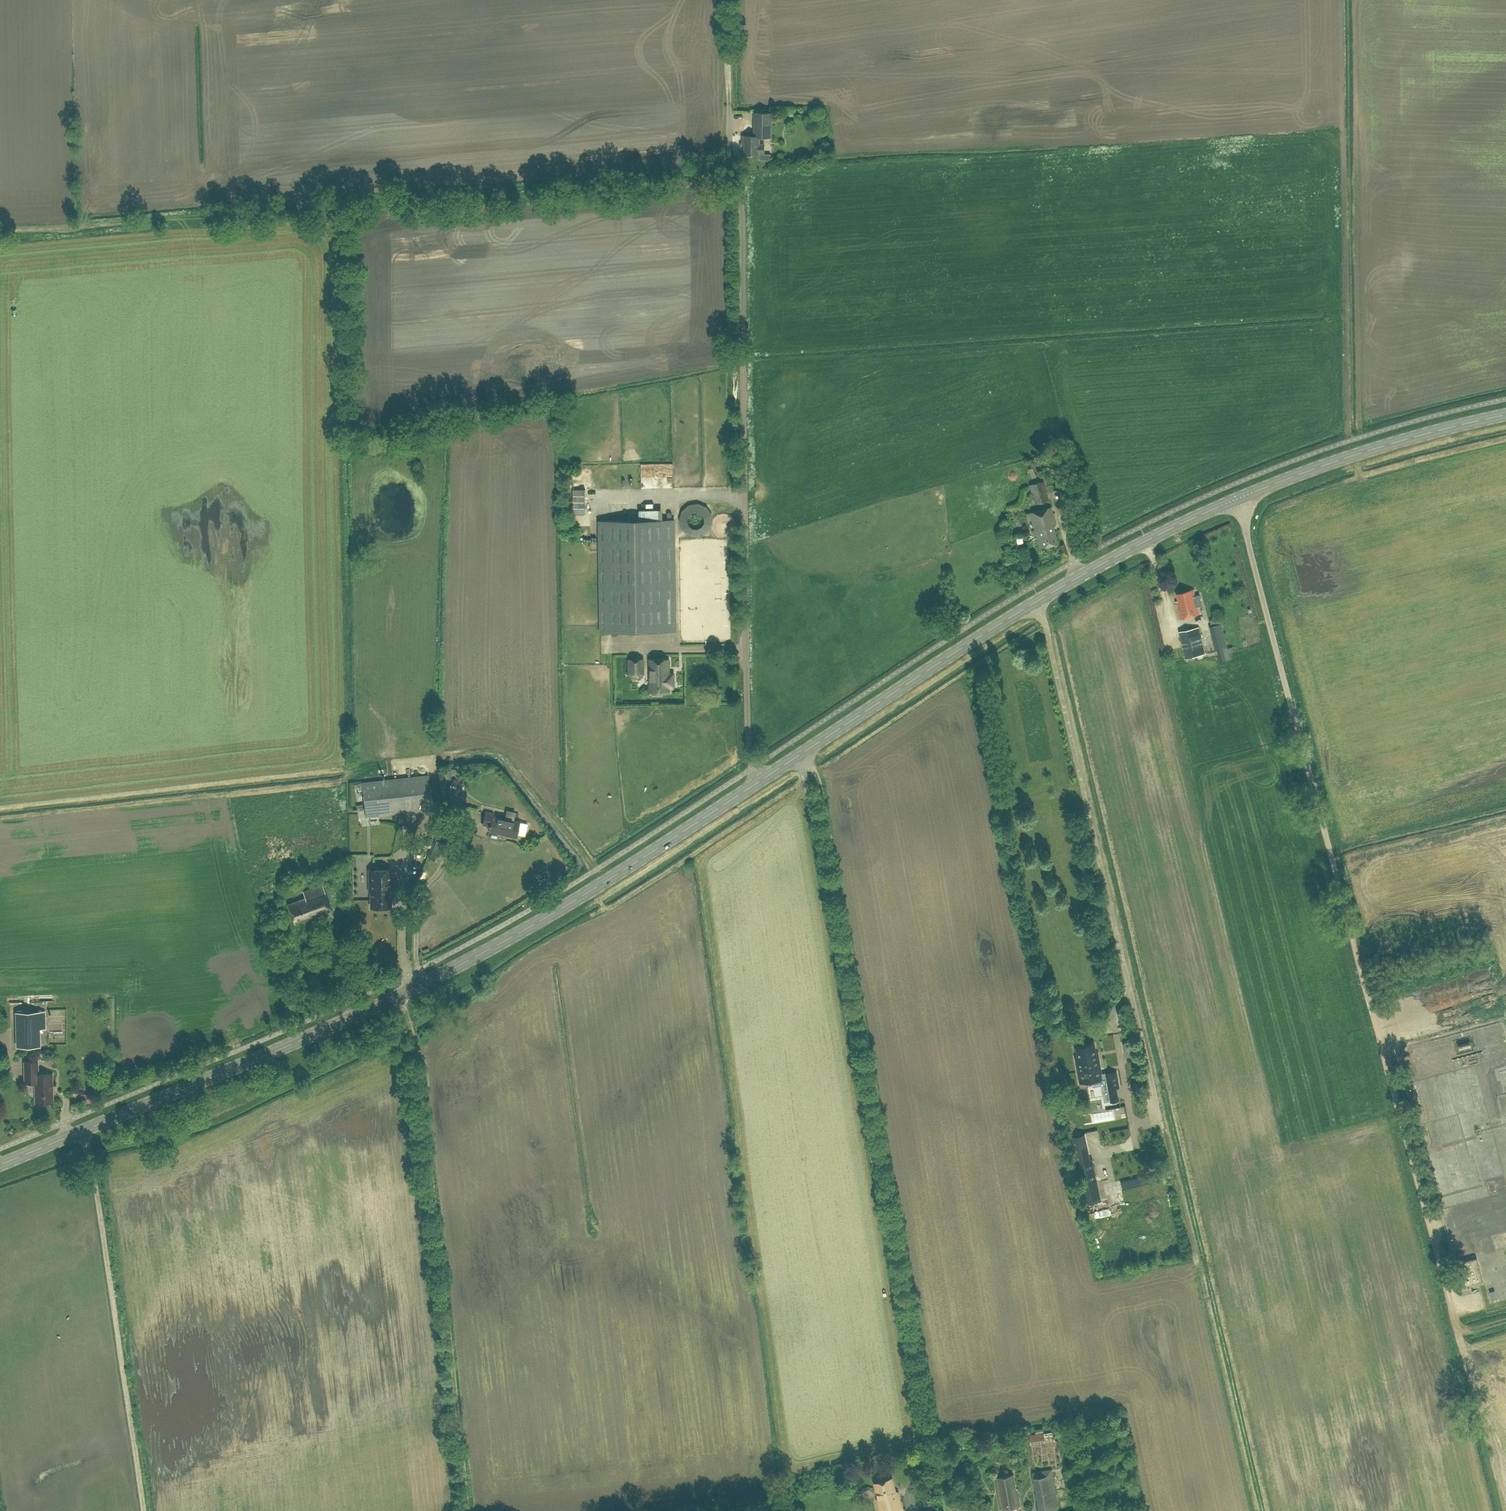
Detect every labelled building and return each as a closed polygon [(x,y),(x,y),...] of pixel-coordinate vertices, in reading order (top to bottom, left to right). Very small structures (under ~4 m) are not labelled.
[(771,113),(755,112),(754,136),(742,135),(742,143),(745,143),(744,154),(759,154),(759,153),(764,153),(764,144),(759,144),(759,136),(771,137),(771,113)] [(1037,476),(1033,467),(1028,469),(1032,478),(1037,476)] [(1049,500),(1044,481),(1030,485),(1035,504),(1049,500)] [(578,501),(589,499),(587,488),(576,490),(578,501)] [(578,501),(578,512),(586,512),(586,505),(593,505),(593,501),(578,501)] [(1056,523),(1051,506),(1030,512),(1040,548),(1058,543),(1053,524),(1056,523)] [(659,519),(659,510),(639,510),(640,519),(659,519)] [(676,630),(674,519),(599,520),(600,631),(676,630)] [(1193,593),(1193,590),(1177,594),(1179,603),(1177,603),(1180,618),(1199,613),(1196,604),(1203,602),(1200,592),(1193,593)] [(1221,623),(1209,626),(1215,650),(1227,646),(1221,623)] [(1205,653),(1199,626),(1179,631),(1185,658),(1205,653)] [(644,674),(643,658),(628,659),(629,674),(644,674)] [(669,673),(669,658),(649,658),(650,692),(652,692),(652,694),(661,694),(661,692),(669,692),(669,686),(674,686),(674,673),(669,673)] [(432,808),(428,774),(361,782),(365,816),(432,808)] [(463,785),(454,779),(448,787),(457,794),(463,785)] [(514,812),(506,810),(504,818),(492,816),(493,813),(485,811),(482,824),(489,826),(488,830),(516,837),(519,822),(513,820),(514,812)] [(520,823),(521,836),(528,835),(528,822),(520,823)] [(536,837),(525,844),(528,850),(540,843),(536,837)] [(390,907),(390,891),(392,891),(391,876),(390,876),(390,869),(374,869),(374,879),(369,879),(369,891),(371,891),(371,907),(390,907)] [(334,917),(322,884),(302,891),(305,898),(288,904),(294,923),(310,917),(312,925),(334,917)] [(25,987),(25,998),(45,997),(45,987),(25,987)] [(44,1028),(43,1012),(16,1012),(17,1045),(38,1045),(38,1029),(44,1028)] [(1076,1057),(1080,1081),(1103,1078),(1100,1065),(1099,1058),(1096,1058),(1093,1044),(1077,1047),(1079,1057),(1076,1057)] [(38,1074),(37,1061),(24,1061),(24,1082),(34,1082),(35,1103),(53,1102),(52,1073),(38,1074)] [(1113,1072),(1106,1074),(1111,1101),(1118,1100),(1113,1072)] [(1414,1083),(1422,1123),(1429,1121),(1427,1112),(1433,1111),(1428,1087),(1422,1088),(1421,1081),(1414,1083)] [(1090,1159),(1084,1134),(1070,1137),(1080,1185),(1084,1185),(1088,1202),(1100,1199),(1092,1159),(1090,1159)] [(1459,1194),(1443,1198),(1446,1206),(1461,1202),(1459,1194)] [(1503,1245),(1505,1244),(1505,1234),(1496,1236),(1498,1246),(1503,1245)] [(1483,1280),(1477,1257),(1459,1262),(1465,1284),(1483,1280)] [(1055,1440),(1054,1432),(1030,1435),(1031,1444),(1055,1440)] [(1059,1507),(1052,1469),(1032,1473),(1039,1510),(1059,1507)] [(1020,1506),(1017,1488),(1016,1488),(1013,1474),(994,1477),(1000,1509),(1020,1506)] [(892,1477),(874,1482),(879,1500),(877,1500),(880,1510),(894,1510),(902,1509),(898,1492),(896,1493),(892,1477)]
